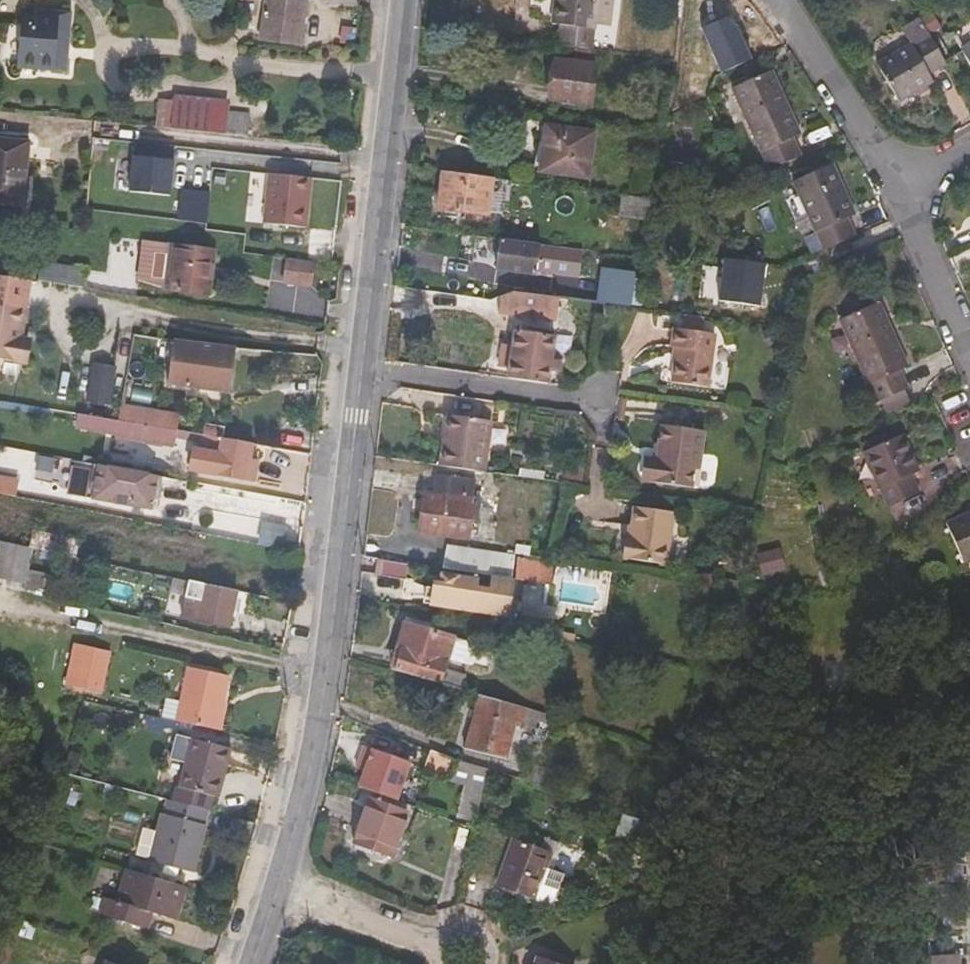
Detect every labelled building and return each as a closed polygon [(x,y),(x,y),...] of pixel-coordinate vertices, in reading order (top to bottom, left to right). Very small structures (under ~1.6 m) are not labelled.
[(307,0),(267,0),(261,39),(300,43),(307,0)] [(554,23),(561,25),(557,45),(575,48),(593,49),(599,0),(557,0),(554,23)] [(26,11),(20,65),(63,70),(68,15),(26,11)] [(930,34),(878,64),(900,101),(932,81),(928,74),(947,63),(930,34)] [(594,64),(595,50),(593,49),(575,48),(573,62),(594,64)] [(595,66),(594,64),(573,62),(556,60),(551,98),(590,104),(595,66)] [(769,169),(800,155),(792,139),(799,135),(770,71),(733,87),(769,169)] [(161,100),(158,126),(249,135),(250,114),(226,111),(227,102),(177,96),(177,102),(161,100)] [(588,177),(594,132),(547,126),(542,170),(588,177)] [(23,204),(29,143),(0,140),(0,201),(23,204)] [(172,148),(130,146),(128,192),(170,193),(172,148)] [(856,214),(833,164),(794,181),(824,249),(855,235),(847,217),(856,214)] [(489,217),(493,179),(444,171),(439,210),(489,217)] [(192,225),(189,244),(216,248),(246,252),(247,239),(283,239),(286,188),(267,188),(267,201),(247,202),(246,233),(192,225)] [(619,216),(655,221),(657,200),(622,195),(619,216)] [(170,242),(142,238),(136,280),(164,287),(167,264),(170,242)] [(578,249),(500,239),(496,269),(537,275),(538,269),(564,273),(565,269),(576,271),(578,249)] [(189,244),(170,242),(167,264),(174,265),(171,288),(209,293),(216,248),(189,244)] [(720,248),(719,301),(761,302),(763,249),(720,248)] [(279,257),(276,281),(306,285),(309,260),(279,257)] [(40,281),(86,288),(88,269),(43,263),(40,281)] [(164,287),(171,288),(174,265),(167,264),(164,287)] [(515,291),(489,300),(489,308),(542,316),(544,295),(515,291)] [(19,361),(24,337),(17,335),(21,306),(0,302),(0,358),(19,361)] [(906,366),(878,302),(839,319),(876,401),(907,386),(899,370),(906,366)] [(707,332),(709,316),(689,314),(687,330),(707,332)] [(720,334),(707,332),(687,330),(678,329),(675,347),(681,348),(676,382),(712,386),(720,334)] [(511,367),(509,378),(548,383),(550,371),(551,361),(554,337),(516,332),(513,351),(511,367)] [(230,391),(235,347),(174,340),(168,383),(230,391)] [(504,366),(511,367),(513,351),(506,349),(504,366)] [(86,398),(110,401),(115,362),(90,359),(86,398)] [(562,362),(551,361),(550,371),(561,372),(562,362)] [(125,404),(123,420),(178,430),(181,415),(125,404)] [(445,467),(488,472),(491,450),(484,450),(488,419),(454,414),(450,445),(447,445),(445,467)] [(123,420),(119,419),(116,434),(175,444),(176,437),(204,441),(203,449),(195,447),(191,469),(247,479),(253,442),(227,438),(204,434),(178,430),(123,420)] [(205,423),(204,434),(227,438),(229,427),(205,423)] [(652,459),(649,481),(692,486),(696,466),(702,466),(707,429),(665,423),(660,460),(652,459)] [(919,470),(903,435),(864,452),(889,507),(920,493),(912,474),(919,470)] [(101,464),(93,462),(86,497),(95,498),(101,464)] [(110,466),(101,464),(95,498),(152,508),(158,475),(110,466)] [(165,476),(158,475),(152,508),(159,509),(165,476)] [(476,480),(436,475),(433,496),(425,495),(420,530),(467,538),(470,522),(478,523),(481,498),(474,497),(476,480)] [(674,514),(638,508),(632,540),(626,539),(623,559),(665,566),(674,514)] [(946,522),(964,561),(969,559),(969,512),(946,522)] [(2,540),(0,548),(0,575),(26,582),(32,547),(2,540)] [(93,560),(47,550),(44,565),(90,575),(93,560)] [(467,550),(464,571),(492,575),(496,576),(499,554),(467,550)] [(552,583),(555,564),(518,559),(515,577),(552,583)] [(408,565),(384,560),(381,573),(405,579),(408,565)] [(476,589),(478,580),(440,574),(440,582),(433,581),(433,588),(427,587),(425,604),(474,613),(474,609),(488,611),(502,613),(507,578),(496,576),(492,575),(490,591),(476,589)] [(237,590),(172,576),(170,584),(188,588),(183,616),(229,625),(237,590)] [(153,605),(167,609),(170,596),(155,592),(153,605)] [(512,610),(512,616),(547,623),(549,617),(512,610)] [(509,628),(545,635),(547,623),(512,616),(509,628)] [(393,669),(463,689),(467,674),(446,669),(455,638),(406,622),(393,669)] [(113,638),(97,635),(73,630),(69,645),(95,651),(110,654),(113,638)] [(177,719),(217,727),(230,674),(189,665),(182,697),(177,719)] [(155,714),(177,719),(182,697),(159,692),(155,714)] [(558,727),(561,718),(481,694),(467,745),(505,757),(515,725),(534,730),(537,721),(558,727)] [(181,786),(217,795),(230,748),(194,738),(181,786)] [(368,741),(358,779),(401,790),(411,751),(368,741)] [(460,815),(476,819),(488,768),(459,759),(455,780),(466,783),(460,815)] [(526,763),(521,779),(553,789),(558,774),(526,763)] [(193,868),(209,808),(167,797),(151,858),(193,868)] [(408,812),(369,798),(354,841),(392,855),(408,812)] [(941,846),(941,822),(925,823),(924,845),(941,846)] [(551,853),(514,839),(497,883),(537,896),(553,902),(562,875),(545,869),(551,853)] [(177,918),(187,886),(127,868),(117,899),(107,896),(101,913),(150,927),(154,912),(177,918)] [(922,958),(923,963),(955,963),(954,955),(922,958)]
